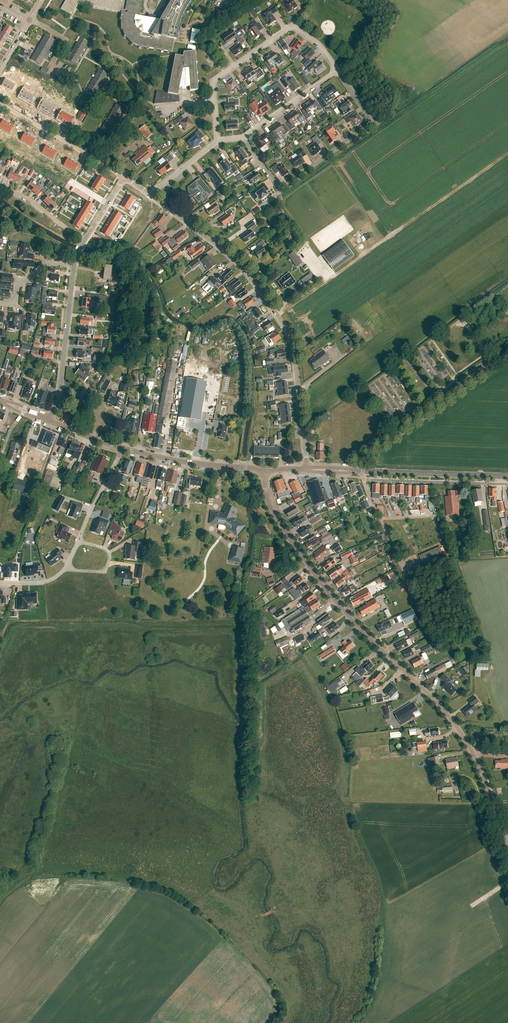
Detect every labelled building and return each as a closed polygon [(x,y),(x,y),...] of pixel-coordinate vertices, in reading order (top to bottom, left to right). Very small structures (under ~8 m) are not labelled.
[(152,17),(149,16),(148,19),(139,17),(142,3),(128,0),(127,0),(125,0),(67,0),(61,9),(70,14),(71,12),(72,13),(74,12),(78,5),(122,13),(121,17),(121,21),(121,27),(123,30),(125,35),(127,38),(131,42),(134,44),(139,47),(142,47),(171,53),(174,40),(176,40),(178,29),(179,26),(180,22),(181,18),(183,14),(185,11),(188,7),(190,3),(192,1),(193,0),(172,0),(160,21),(151,19),(152,17)] [(289,0),(283,4),(289,12),(297,7),(293,1),(295,0),(289,0)] [(275,6),(268,11),(269,12),(263,17),(269,26),(276,21),(272,15),(278,11),(275,6)] [(250,15),(254,20),(259,17),(255,11),(250,15)] [(256,21),(250,25),(252,29),(249,31),(255,39),(261,35),(259,32),(264,29),(260,24),(258,25),(256,21)] [(6,27),(4,30),(4,31),(9,35),(12,29),(7,26),(7,25),(4,23),(3,25),(6,27)] [(0,37),(6,40),(9,35),(4,31),(4,30),(4,31),(0,28),(0,29),(0,31),(3,32),(1,36),(0,37)] [(232,30),(223,37),(227,44),(235,38),(237,40),(245,35),(241,30),(235,34),(232,30)] [(48,51),(55,40),(46,35),(31,60),(40,65),(44,58),(46,60),(50,52),(48,51)] [(77,43),(84,47),(87,49),(89,47),(86,45),(88,41),(80,37),(77,43)] [(235,43),(237,46),(232,50),(236,55),(244,50),(241,45),(245,42),(242,38),(235,43)] [(291,48),(294,50),(291,54),(296,58),(300,52),(298,50),(302,43),(297,39),(291,48)] [(74,49),(81,53),(84,55),(85,52),(82,51),(84,47),(77,43),(74,49)] [(312,63),(309,60),(315,54),(310,48),(302,55),(306,60),(302,63),(307,68),(312,63)] [(79,56),(81,53),(74,49),(70,54),(78,59),(81,60),(82,58),(79,56)] [(190,91),(198,91),(195,52),(186,53),(186,52),(183,53),(183,57),(175,56),(168,93),(156,91),(154,104),(179,102),(179,96),(178,95),(179,88),(189,87),(190,91)] [(269,55),(275,64),(278,62),(279,65),(284,61),(280,56),(278,58),(274,52),(272,53),(269,55)] [(78,64),(76,62),(78,59),(70,54),(67,60),(77,66),(78,64)] [(266,57),(265,58),(269,64),(266,66),(270,71),(274,68),(273,66),(275,64),(269,55),(266,57)] [(317,74),(325,68),(321,62),(319,64),(316,60),(312,64),(307,69),(309,71),(311,70),(312,72),(314,70),(317,74)] [(247,70),(253,79),(256,77),(258,80),(265,75),(263,73),(260,75),(258,71),(256,73),(252,68),(250,69),(250,68),(247,70)] [(105,77),(107,73),(100,69),(96,75),(103,79),(106,81),(107,79),(105,77)] [(247,70),(244,72),(244,73),(243,74),(247,79),(244,81),(248,86),(252,83),(251,81),(253,79),(247,70)] [(93,80),(100,85),(103,87),(104,84),(101,83),(103,79),(96,75),(93,80)] [(286,78),(282,81),(286,88),(289,86),(290,87),(294,92),(300,87),(296,81),(294,78),(289,82),(286,78)] [(4,79),(0,86),(6,89),(10,83),(4,79)] [(89,86),(97,90),(99,92),(101,90),(98,88),(100,85),(93,80),(89,86)] [(233,80),(226,85),(229,89),(227,90),(230,94),(235,90),(234,90),(238,87),(237,86),(233,80)] [(285,98),(280,90),(283,88),(279,82),(271,88),(274,92),(270,96),(276,105),(285,98)] [(10,83),(6,89),(12,93),(16,86),(10,83)] [(239,87),(238,87),(240,90),(239,91),(242,95),(246,93),(240,84),(237,86),(239,87)] [(322,96),(327,102),(332,99),(330,97),(337,92),(333,85),(323,92),(325,94),(322,96)] [(89,86),(86,92),(96,98),(97,96),(94,94),(97,90),(89,86)] [(48,89),(45,93),(55,101),(58,97),(48,89)] [(23,90),(19,97),(25,100),(29,94),(23,90)] [(29,94),(25,100),(31,104),(35,97),(29,94)] [(225,103),(226,111),(236,110),(235,106),(240,106),(239,99),(235,99),(234,98),(228,99),(228,103),(225,103)] [(349,107),(351,105),(349,101),(349,102),(347,99),(341,103),(339,101),(334,104),(337,108),(340,106),(343,111),(340,113),(343,116),(351,111),(349,107)] [(307,103),(313,111),(317,108),(312,100),(307,103)] [(42,101),(38,108),(44,112),(48,105),(42,101)] [(250,106),(255,113),(258,110),(262,115),(271,108),(266,102),(259,107),(255,101),(250,106)] [(310,112),(313,111),(307,103),(303,106),(307,112),(304,114),(308,119),(313,116),(310,112)] [(113,110),(120,114),(123,116),(125,114),(122,112),(124,109),(116,104),(113,110)] [(48,105),(44,112),(50,115),(54,109),(48,105)] [(121,119),(118,118),(120,114),(113,110),(109,115),(117,120),(120,122),(121,119)] [(81,111),(76,119),(81,122),(86,114),(81,111)] [(61,112),(57,119),(63,123),(67,116),(61,112)] [(291,115),(297,123),(299,121),(301,124),(306,120),(301,114),(298,116),(295,112),(291,115)] [(351,114),(344,119),(348,124),(351,121),(355,127),(363,121),(357,113),(353,116),(351,114)] [(106,121),(114,126),(116,127),(118,125),(115,123),(117,120),(109,115),(106,121)] [(291,115),(286,118),(289,122),(287,124),(292,130),(296,127),(294,125),(297,123),(291,115)] [(67,116),(63,123),(69,126),(73,120),(67,116)] [(181,116),(174,122),(176,125),(180,123),(185,131),(193,125),(188,117),(184,120),(181,116)] [(8,123),(2,119),(0,122),(0,126),(4,129),(8,123)] [(106,121),(101,130),(111,136),(114,131),(112,129),(114,126),(106,121)] [(234,121),(226,122),(227,130),(238,129),(238,122),(234,122),(234,121)] [(15,127),(8,123),(4,129),(11,133),(15,127)] [(279,123),(275,126),(280,135),(283,133),(285,135),(289,132),(285,125),(282,127),(279,123)] [(145,125),(139,130),(146,140),(153,135),(145,125)] [(331,125),(326,129),(328,132),(324,135),(330,144),(337,140),(333,134),(336,131),(331,125)] [(273,134),(271,135),(276,143),(280,140),(278,136),(280,135),(275,126),(270,130),(273,134)] [(200,140),(204,137),(199,131),(195,134),(196,136),(188,143),(190,144),(189,145),(191,149),(197,147),(197,146),(201,142),(200,140)] [(30,136),(23,132),(20,138),(26,142),(30,136)] [(266,144),(271,141),(267,134),(261,138),(260,137),(254,141),(257,146),(260,150),(267,145),(266,144)] [(36,140),(30,136),(26,142),(32,146),(36,140)] [(312,153),(311,153),(313,156),(319,152),(321,150),(317,144),(320,141),(317,136),(312,139),(314,143),(308,148),(312,153)] [(48,155),(51,148),(45,145),(41,151),(48,155)] [(137,157),(132,160),(137,166),(140,164),(140,165),(144,162),(144,163),(153,156),(145,146),(135,154),(137,157)] [(58,152),(51,148),(48,155),(54,158),(58,152)] [(239,161),(237,162),(241,167),(248,163),(245,159),(248,158),(241,149),(236,152),(238,156),(237,157),(239,161)] [(296,153),(298,156),(291,161),(296,168),(301,164),(302,165),(305,162),(302,158),(306,155),(302,149),(296,153)] [(69,167),(73,161),(66,157),(63,163),(69,167)] [(165,162),(156,169),(161,175),(170,168),(167,164),(170,162),(167,157),(164,159),(165,162)] [(226,159),(219,164),(225,173),(231,170),(233,174),(238,171),(234,165),(231,167),(226,159)] [(79,165),(73,161),(69,167),(76,171),(79,165)] [(277,164),(272,168),(276,174),(279,172),(283,177),(289,173),(283,165),(280,168),(277,164)] [(9,172),(10,172),(7,178),(13,181),(16,175),(15,175),(11,173),(13,169),(11,168),(9,172)] [(207,173),(208,174),(207,175),(206,173),(203,175),(207,181),(208,180),(210,182),(212,181),(216,187),(222,182),(212,169),(207,173)] [(16,175),(13,181),(19,184),(22,178),(17,176),(19,172),(17,171),(15,175),(16,175)] [(251,176),(249,174),(244,178),(242,179),(245,182),(246,181),(247,183),(250,181),(252,184),(260,178),(256,173),(251,176)] [(99,176),(95,182),(101,186),(105,180),(99,176)] [(213,194),(200,178),(194,182),(195,183),(194,184),(193,183),(187,188),(189,196),(192,196),(193,197),(189,200),(189,201),(193,197),(198,203),(201,201),(203,204),(209,200),(208,198),(213,194)] [(30,182),(27,187),(32,191),(35,186),(32,183),(34,180),(33,179),(30,182)] [(95,182),(91,188),(97,192),(101,186),(95,182)] [(35,186),(32,191),(37,195),(41,190),(37,187),(39,184),(38,183),(35,186)] [(264,190),(267,188),(264,184),(250,193),(252,196),(257,196),(261,201),(268,196),(264,190)] [(50,194),(47,197),(48,197),(43,201),(48,206),(52,202),(52,201),(49,198),(52,195),(50,194)] [(128,195),(124,200),(133,206),(137,200),(128,195)] [(52,202),(48,206),(52,211),(57,206),(53,203),(56,200),(55,198),(52,201),(52,202)] [(124,200),(121,206),(130,212),(133,206),(124,200)] [(211,207),(206,210),(210,216),(213,213),(214,215),(219,211),(218,210),(219,209),(215,204),(216,203),(215,201),(209,204),(211,207)] [(87,202),(84,208),(90,212),(93,206),(87,202)] [(259,207),(252,211),(255,215),(261,210),(259,207)] [(84,208),(80,214),(86,217),(90,212),(84,208)] [(227,215),(219,220),(224,226),(233,220),(230,215),(233,213),(230,209),(225,212),(227,215)] [(60,219),(63,220),(64,217),(68,219),(70,214),(64,211),(60,219)] [(115,211),(111,216),(120,222),(124,216),(115,211)] [(80,214),(76,219),(83,223),(86,217),(80,214)] [(156,220),(153,224),(156,227),(159,223),(161,225),(166,218),(161,214),(156,221),(156,220)] [(111,216),(108,222),(117,227),(120,222),(111,216)] [(76,219),(73,225),(79,229),(83,223),(76,219)] [(245,226),(248,230),(255,225),(253,221),(245,226)] [(108,222),(105,227),(114,233),(117,227),(108,222)] [(105,227),(101,233),(110,238),(114,233),(105,227)] [(159,228),(152,233),(156,239),(163,234),(159,228)] [(250,230),(241,236),(245,243),(254,236),(250,230)] [(174,238),(175,239),(173,240),(173,239),(171,240),(168,237),(164,239),(163,237),(158,241),(163,247),(168,243),(172,248),(171,248),(174,251),(179,247),(177,244),(178,243),(187,237),(186,236),(187,235),(184,232),(182,233),(181,232),(174,238)] [(262,241),(257,244),(259,247),(253,251),(259,259),(263,256),(266,253),(262,247),(265,245),(262,241)] [(343,241),(323,256),(334,271),(354,256),(343,241)] [(32,255),(28,254),(29,245),(21,244),(20,256),(24,257),(23,258),(33,259),(33,256),(32,255)] [(203,250),(205,249),(202,245),(200,247),(199,246),(195,249),(193,245),(187,250),(188,252),(189,251),(189,252),(189,253),(188,254),(193,260),(204,251),(203,250)] [(179,250),(171,256),(174,261),(182,255),(179,250)] [(297,266),(302,263),(294,251),(289,255),(297,266)] [(208,256),(201,261),(208,270),(216,265),(208,256)] [(197,260),(190,265),(193,269),(200,264),(197,260)] [(14,261),(13,269),(27,270),(27,267),(33,267),(33,261),(28,261),(27,262),(14,261)] [(118,278),(116,278),(116,273),(115,273),(115,271),(112,270),(112,266),(104,265),(103,279),(109,280),(109,283),(117,284),(118,278)] [(50,268),(49,271),(47,271),(46,279),(50,279),(50,281),(58,282),(59,276),(54,275),(55,270),(50,268)] [(233,274),(228,269),(222,276),(220,278),(221,278),(218,281),(222,285),(227,281),(233,274)] [(282,279),(278,282),(284,289),(291,284),(291,285),(295,282),(288,273),(281,278),(282,279)] [(11,283),(12,283),(13,275),(2,274),(2,280),(0,279),(0,282),(11,283)] [(218,282),(213,277),(207,283),(211,288),(218,282)] [(229,284),(230,284),(228,286),(229,286),(227,288),(231,294),(235,291),(234,289),(240,284),(236,278),(229,284)] [(9,290),(10,291),(10,290),(11,283),(0,282),(0,285),(0,289),(9,290)] [(29,300),(29,303),(34,303),(34,299),(36,299),(37,290),(40,291),(40,286),(34,285),(33,288),(29,288),(28,293),(27,293),(26,300),(29,300)] [(57,298),(57,292),(49,291),(49,292),(48,292),(48,288),(43,288),(42,292),(46,292),(45,296),(48,297),(57,298)] [(236,293),(236,294),(235,295),(237,298),(239,297),(240,299),(247,294),(243,288),(236,293)] [(9,298),(9,290),(0,289),(0,297),(9,298)] [(82,307),(82,308),(89,308),(90,299),(98,300),(99,295),(87,294),(87,299),(83,298),(83,304),(82,303),(81,307),(82,307)] [(243,303),(241,304),(244,308),(245,307),(247,308),(254,304),(250,298),(243,303)] [(236,305),(232,299),(227,303),(231,309),(236,305)] [(46,305),(47,302),(41,302),(41,305),(43,305),(42,314),(55,316),(55,309),(52,309),(52,306),(46,305)] [(257,319),(262,315),(257,308),(252,312),(253,313),(250,315),(255,322),(257,320),(257,319)] [(9,327),(14,328),(14,329),(19,330),(21,315),(17,314),(17,315),(10,314),(9,327)] [(23,324),(22,331),(28,332),(28,327),(34,327),(35,316),(28,315),(27,324),(23,324)] [(269,321),(262,325),(266,331),(273,326),(269,321)] [(53,328),(53,325),(49,325),(49,328),(48,327),(47,334),(55,335),(56,328),(53,328)] [(254,334),(260,329),(257,326),(251,331),(254,334)] [(276,341),(280,338),(277,332),(270,337),(269,335),(264,338),(268,344),(273,342),(273,343),(274,342),(274,343),(277,341),(276,341)] [(277,358),(286,357),(285,351),(276,352),(276,349),(270,351),(270,355),(274,355),(274,356),(277,356),(277,358)] [(315,359),(310,362),(316,369),(320,366),(321,366),(325,363),(325,364),(331,360),(324,351),(314,358),(315,359)] [(105,357),(95,354),(93,361),(103,365),(105,357)] [(173,391),(175,379),(178,363),(168,361),(162,396),(157,425),(156,433),(158,433),(157,436),(156,436),(153,448),(160,449),(160,445),(161,445),(162,445),(163,445),(163,442),(162,442),(163,440),(165,441),(166,436),(164,435),(163,437),(160,436),(161,434),(164,420),(165,421),(166,418),(168,407),(170,408),(173,391)] [(87,363),(86,366),(87,367),(86,369),(82,366),(75,374),(78,377),(82,373),(83,373),(84,372),(85,373),(87,371),(87,370),(88,369),(87,368),(90,365),(87,363)] [(78,377),(84,382),(91,374),(89,371),(90,370),(92,367),(90,365),(87,368),(88,369),(87,370),(87,371),(85,373),(84,372),(83,373),(82,373),(78,377)] [(286,366),(272,367),(273,374),(275,374),(275,377),(281,376),(281,373),(287,373),(286,366)] [(7,379),(8,376),(4,375),(3,378),(0,387),(0,389),(1,390),(4,391),(5,391),(6,391),(6,390),(7,387),(10,380),(7,379)] [(41,378),(37,390),(40,390),(36,402),(35,402),(33,407),(42,410),(48,393),(45,392),(49,381),(41,378)] [(23,379),(20,386),(24,388),(22,392),(22,393),(21,397),(22,397),(22,398),(25,399),(29,400),(30,396),(31,396),(34,389),(31,387),(33,382),(23,379)] [(105,379),(104,381),(103,381),(99,387),(100,388),(99,390),(105,393),(111,382),(105,379)] [(12,382),(8,392),(15,394),(18,384),(12,382)] [(121,384),(119,392),(126,393),(128,385),(121,384)] [(112,406),(112,407),(119,410),(119,409),(122,411),(124,407),(120,406),(124,395),(118,393),(117,397),(113,396),(114,393),(111,392),(109,397),(108,396),(107,398),(109,399),(107,404),(112,406)] [(84,395),(79,409),(86,411),(91,398),(84,395)] [(191,420),(211,423),(214,424),(213,433),(217,433),(216,437),(225,438),(226,434),(227,434),(228,426),(226,426),(226,423),(214,421),(217,399),(196,395),(191,420)] [(128,408),(134,409),(136,403),(129,401),(128,408)] [(142,430),(146,430),(145,432),(153,434),(159,405),(154,404),(152,415),(145,414),(142,430)] [(280,418),(291,416),(290,410),(280,411),(280,416),(277,417),(277,419),(280,418)] [(179,413),(177,426),(184,427),(186,415),(179,413)] [(131,419),(127,436),(135,438),(139,421),(131,419)] [(45,431),(40,444),(50,448),(55,435),(45,431)] [(60,447),(58,453),(62,454),(63,451),(64,451),(68,442),(61,439),(58,446),(60,447)] [(18,449),(20,444),(12,441),(10,447),(11,447),(7,459),(14,462),(19,449),(18,449)] [(72,442),(72,443),(71,443),(69,449),(68,449),(66,453),(71,455),(72,456),(69,458),(71,462),(75,459),(78,460),(81,453),(77,452),(79,446),(75,445),(76,444),(72,442)] [(40,462),(28,457),(22,474),(26,476),(27,474),(26,474),(26,472),(43,478),(53,451),(45,449),(40,462)] [(90,459),(93,451),(88,449),(84,456),(85,457),(83,461),(87,463),(89,459),(90,459)] [(96,457),(90,470),(102,475),(108,460),(106,459),(106,458),(98,454),(97,457),(96,457)] [(119,470),(121,471),(129,474),(133,463),(125,460),(123,467),(121,466),(119,470)] [(137,463),(133,476),(137,477),(135,482),(141,483),(143,477),(142,476),(145,466),(137,463)] [(152,480),(156,469),(154,468),(155,467),(148,465),(145,477),(143,477),(141,483),(140,486),(147,488),(149,482),(150,482),(151,479),(152,480)] [(158,481),(157,484),(160,484),(162,485),(166,470),(159,468),(156,480),(158,481)] [(42,486),(49,488),(54,474),(47,471),(42,486)] [(165,482),(166,482),(165,485),(169,486),(173,472),(169,471),(169,472),(168,472),(165,482)] [(178,474),(177,474),(177,473),(173,472),(169,486),(174,488),(175,485),(178,474)] [(126,480),(127,477),(118,473),(115,483),(125,487),(127,481),(126,480)] [(186,481),(185,489),(189,489),(189,485),(200,486),(201,479),(190,477),(189,481),(186,481)] [(33,496),(36,486),(16,479),(12,489),(33,496)] [(283,480),(274,482),(279,499),(290,495),(288,489),(286,490),(283,480)] [(311,491),(310,492),(311,495),(312,495),(315,504),(329,499),(325,488),(322,489),(319,480),(316,481),(316,480),(314,481),(314,482),(309,484),(311,491)] [(290,484),(295,493),(292,495),(296,503),(302,500),(300,494),(299,492),(302,491),(297,481),(290,484)] [(334,489),(337,498),(348,494),(345,487),(341,488),(340,487),(338,482),(332,484),(334,489)] [(351,485),(353,490),(352,490),(353,494),(357,493),(359,498),(364,495),(362,490),(361,491),(358,486),(357,486),(356,483),(351,485)] [(472,491),(474,503),(483,501),(481,490),(472,491)] [(448,492),(449,497),(445,497),(447,516),(459,515),(457,497),(459,497),(459,491),(448,492)] [(176,492),(173,505),(179,506),(182,493),(176,492)] [(152,500),(149,507),(155,508),(156,508),(158,502),(152,500)] [(334,500),(327,502),(329,508),(336,506),(334,500)] [(370,508),(367,500),(361,503),(364,510),(370,508)] [(71,510),(68,516),(76,519),(78,513),(80,513),(83,505),(82,505),(72,501),(69,509),(71,510)] [(222,513),(211,512),(210,523),(218,524),(218,525),(223,526),(234,534),(234,533),(236,535),(244,526),(233,518),(237,509),(226,505),(222,513)] [(296,506),(286,512),(289,518),(299,512),(296,506)] [(299,517),(292,522),(296,528),(307,520),(305,517),(301,520),(299,517)] [(93,525),(94,525),(92,532),(99,535),(101,531),(102,531),(104,526),(106,527),(108,522),(100,518),(98,522),(95,520),(93,525)] [(120,532),(121,528),(117,527),(118,525),(112,523),(110,530),(113,531),(111,536),(112,536),(113,540),(119,542),(122,540),(124,533),(120,532)] [(60,532),(57,538),(61,540),(62,541),(64,542),(65,541),(68,543),(72,535),(67,533),(68,532),(65,531),(67,527),(60,524),(57,531),(60,532)] [(309,530),(312,528),(310,526),(307,528),(307,527),(304,529),(304,528),(301,530),(299,532),(303,537),(310,533),(309,530)] [(307,541),(308,541),(305,543),(308,548),(312,545),(313,546),(320,542),(320,544),(332,537),(330,532),(328,533),(325,527),(318,531),(320,534),(321,533),(323,537),(321,538),(321,537),(318,539),(316,535),(307,541)] [(126,546),(125,551),(127,551),(126,559),(135,560),(136,551),(140,552),(141,543),(134,542),(133,547),(126,546)] [(338,543),(332,548),(336,554),(342,549),(338,543)] [(317,556),(315,557),(320,563),(331,554),(324,545),(314,553),(317,556)] [(420,555),(424,566),(445,557),(440,546),(420,555)] [(242,564),(245,549),(234,547),(232,553),(231,554),(229,561),(242,564)] [(263,553),(262,563),(276,565),(277,558),(275,558),(275,552),(273,552),(274,549),(265,547),(264,553),(263,553)] [(46,560),(51,566),(57,562),(57,563),(61,560),(59,557),(62,554),(57,548),(52,553),(54,555),(47,560),(46,560)] [(351,551),(341,556),(343,560),(353,555),(351,551)] [(349,558),(353,565),(358,562),(355,556),(349,558)] [(329,561),(322,566),(326,571),(336,563),(333,559),(330,561),(329,561)] [(33,565),(33,566),(25,567),(26,576),(31,576),(31,575),(37,574),(37,571),(41,571),(40,564),(33,565)] [(11,572),(14,572),(18,572),(18,565),(7,565),(7,568),(3,568),(3,573),(1,573),(1,578),(11,578),(11,572)] [(336,568),(329,574),(333,579),(339,573),(340,574),(345,571),(341,565),(336,569),(336,568)] [(129,573),(130,570),(126,569),(125,570),(119,569),(118,577),(123,578),(123,579),(132,580),(133,574),(129,573)] [(342,576),(335,582),(339,587),(346,581),(345,580),(347,578),(348,579),(352,576),(347,569),(342,573),(345,576),(343,577),(342,576)] [(265,580),(269,586),(277,582),(274,576),(265,580)] [(292,581),(293,581),(290,584),(287,581),(283,584),(288,590),(295,584),(296,585),(303,580),(299,576),(292,581)] [(289,592),(294,598),(296,601),(302,596),(301,595),(309,589),(305,584),(296,591),(294,588),(289,592)] [(353,591),(357,589),(354,585),(350,587),(349,586),(346,588),(343,590),(346,596),(353,592),(353,591)] [(279,587),(274,590),(278,595),(282,592),(279,587)] [(368,589),(354,596),(355,597),(350,599),(354,606),(358,604),(359,604),(373,597),(368,589)] [(32,603),(32,602),(37,602),(37,594),(35,594),(35,593),(33,593),(32,594),(30,594),(28,594),(28,593),(23,594),(23,597),(17,597),(18,606),(18,609),(18,610),(27,609),(27,607),(26,606),(27,605),(27,604),(31,604),(32,603)] [(305,598),(306,599),(303,602),(306,606),(316,598),(312,593),(305,598)] [(376,599),(367,604),(367,605),(361,608),(360,609),(363,615),(366,614),(365,614),(370,612),(370,613),(380,607),(376,599)] [(312,621),(307,614),(313,610),(314,610),(315,609),(320,606),(317,601),(309,605),(304,608),(303,608),(282,622),(289,632),(290,631),(292,634),(301,628),(302,629),(304,628),(303,626),(312,621)] [(416,620),(412,610),(401,615),(405,625),(416,620)] [(322,619),(318,622),(322,628),(326,625),(325,624),(332,619),(328,614),(321,619),(322,619)] [(388,629),(388,628),(392,626),(389,621),(377,626),(380,632),(381,632),(383,636),(388,633),(386,630),(388,629)] [(330,629),(327,631),(330,634),(333,632),(333,633),(340,628),(336,623),(330,628),(330,629)] [(417,631),(408,635),(410,639),(419,635),(417,631)] [(312,643),(321,636),(318,632),(309,638),(312,643)] [(303,635),(294,639),(297,644),(306,640),(303,635)] [(287,637),(279,641),(281,646),(290,642),(287,637)] [(406,640),(396,645),(400,651),(413,644),(410,639),(406,641),(406,640)] [(343,644),(345,647),(341,650),(345,656),(350,652),(349,651),(355,646),(351,641),(348,644),(345,641),(343,644)] [(428,658),(425,652),(431,649),(429,645),(422,648),(424,653),(421,654),(425,660),(428,658)] [(322,661),(336,652),(333,647),(319,656),(322,661)] [(411,648),(403,653),(406,658),(414,654),(413,652),(416,651),(414,648),(412,649),(411,648)] [(422,661),(424,660),(422,656),(420,658),(412,662),(415,667),(419,666),(420,668),(424,666),(422,661)] [(359,667),(355,671),(360,676),(365,671),(367,673),(374,667),(369,662),(367,665),(366,664),(362,668),(363,668),(361,670),(359,667)] [(349,668),(346,663),(341,667),(344,672),(349,668)] [(435,668),(436,669),(426,674),(428,679),(438,673),(439,674),(448,670),(444,664),(435,668)] [(367,679),(363,683),(369,688),(375,681),(377,683),(384,677),(379,672),(373,678),(369,681),(367,679)] [(445,684),(442,687),(451,696),(460,688),(457,685),(455,685),(453,687),(449,683),(451,681),(444,674),(440,678),(445,684)] [(340,678),(330,686),(327,688),(333,696),(338,692),(337,689),(344,683),(340,678)] [(383,696),(375,698),(376,704),(384,702),(389,701),(398,691),(392,685),(388,689),(387,689),(384,692),(389,696),(387,698),(384,699),(383,696)] [(463,711),(467,718),(478,710),(474,705),(479,702),(475,697),(468,702),(470,705),(468,707),(463,711)] [(415,717),(416,718),(421,714),(415,705),(413,707),(411,703),(394,713),(401,725),(415,717)] [(381,709),(384,716),(389,715),(389,714),(390,714),(389,713),(390,713),(388,707),(381,709)] [(430,731),(425,732),(425,737),(430,736),(431,736),(439,735),(438,729),(430,730),(430,731)] [(448,744),(447,744),(447,741),(443,742),(443,741),(438,742),(438,743),(433,743),(434,748),(438,748),(438,753),(444,752),(444,748),(448,748),(448,747),(448,744)] [(418,753),(427,751),(426,742),(417,743),(413,743),(414,748),(418,748),(418,753)] [(454,767),(459,766),(457,758),(453,759),(453,758),(446,760),(447,769),(454,767)] [(500,770),(507,770),(507,759),(505,759),(505,760),(500,760),(500,762),(495,761),(495,768),(500,768),(500,770)]
